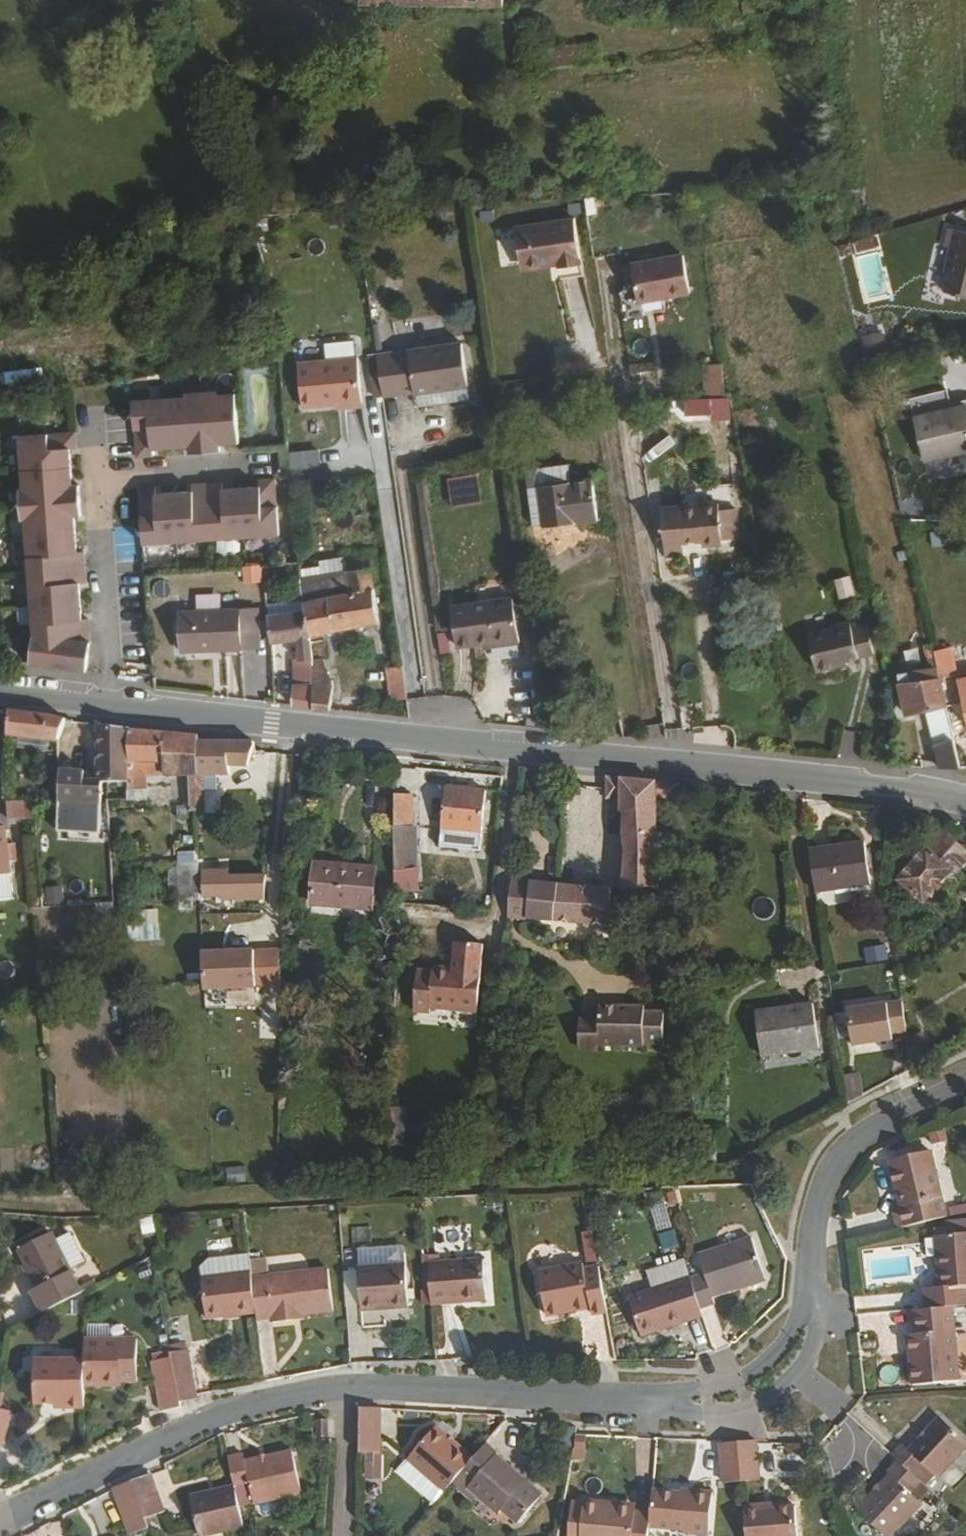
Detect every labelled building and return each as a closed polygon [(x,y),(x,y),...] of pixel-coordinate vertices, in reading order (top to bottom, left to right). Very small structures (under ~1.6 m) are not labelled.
[(583,271),(575,217),(516,225),(522,271),(526,271),(533,275),(544,274),(548,268),(560,266),(560,275),(583,271)] [(951,228),(946,246),(951,249),(944,272),(949,275),(944,293),(965,300),(965,232),(951,228)] [(684,254),(632,264),(638,302),(691,292),(684,254)] [(876,353),(904,347),(901,332),(873,338),(876,353)] [(463,341),(378,353),(384,395),(417,391),(417,393),(470,386),(463,341)] [(384,395),(378,353),(368,354),(375,395),(384,395)] [(359,356),(298,366),(305,410),(365,402),(359,356)] [(699,366),(700,397),(683,397),(684,431),(712,431),(711,421),(725,420),(723,365),(699,366)] [(472,400),(470,386),(417,393),(420,408),(472,400)] [(949,386),(911,395),(926,458),(965,449),(965,404),(954,407),(949,386)] [(220,444),(239,443),(236,392),(216,393),(216,390),(186,392),(187,396),(134,400),(138,457),(154,456),(153,449),(190,446),(190,452),(220,450),(220,444)] [(31,661),(87,669),(91,640),(89,618),(83,618),(81,582),(87,581),(85,551),(79,552),(76,516),(82,515),(80,485),(73,485),(72,448),(78,448),(76,432),(21,435),(24,488),(21,488),(24,519),(27,519),(34,632),(31,661)] [(665,435),(641,451),(648,461),(672,444),(665,435)] [(286,451),(288,479),(319,477),(318,450),(286,451)] [(534,522),(545,521),(541,484),(572,480),(569,461),(526,468),(534,522)] [(278,534),(275,477),(259,478),(259,484),(223,487),(222,480),(193,483),(192,489),(157,492),(156,486),(141,488),(144,543),(278,534)] [(541,484),(545,521),(546,524),(598,518),(593,478),(572,480),(541,484)] [(719,502),(681,506),(662,508),(666,552),(684,550),(683,541),(703,539),(703,544),(722,541),(719,502)] [(304,575),(309,609),(312,634),(382,620),(370,554),(344,558),(344,569),(304,575)] [(344,558),(303,565),(304,575),(344,569),(344,558)] [(258,564),(239,565),(240,583),(259,582),(258,564)] [(835,600),(852,595),(847,575),(829,580),(835,600)] [(516,597),(452,605),(458,646),(485,642),(487,646),(522,641),(521,631),(516,601),(516,597)] [(533,630),(530,599),(516,601),(521,631),(533,630)] [(244,647),(242,608),(180,610),(181,649),(244,647)] [(309,609),(268,613),(272,641),(300,639),(300,656),(295,657),(295,661),(296,679),(295,683),(315,683),(315,677),(314,657),(312,634),(309,609)] [(852,626),(835,630),(835,634),(811,638),(819,673),(844,668),(843,664),(877,657),(870,629),(854,633),(852,626)] [(933,644),(948,705),(963,701),(965,714),(965,676),(959,678),(950,641),(933,644)] [(948,705),(933,644),(929,645),(930,653),(929,654),(931,665),(915,668),(916,676),(912,678),(910,669),(898,673),(908,715),(948,705)] [(409,696),(403,663),(388,666),(393,698),(409,696)] [(313,706),(331,708),(336,680),(315,677),(315,683),(313,706)] [(295,683),(293,704),(313,706),(315,683),(295,683)] [(313,706),(293,704),(293,709),(330,713),(331,708),(313,706)] [(51,712),(10,710),(10,733),(23,735),(45,738),(50,740),(50,737),(62,738),(67,718),(51,712)] [(104,782),(111,782),(132,783),(137,765),(133,726),(100,723),(100,768),(101,777),(101,782),(104,782)] [(132,783),(132,788),(147,788),(148,774),(190,772),(199,771),(199,738),(199,733),(134,728),(133,726),(137,765),(132,783)] [(45,738),(23,735),(22,746),(44,749),(45,738)] [(192,809),(195,809),(205,808),(203,772),(232,771),(232,762),(251,765),(256,747),(254,740),(199,738),(199,771),(190,772),(192,809)] [(940,766),(962,766),(956,739),(936,743),(940,766)] [(102,802),(104,782),(101,782),(101,777),(88,777),(87,771),(61,769),(60,796),(102,802)] [(678,782),(608,775),(608,796),(624,797),(621,813),(624,814),(622,834),(624,844),(623,887),(659,889),(657,799),(678,797),(678,782)] [(483,830),(487,789),(448,785),(444,826),(483,830)] [(396,794),(394,892),(416,889),(417,869),(412,869),(415,795),(396,794)] [(39,813),(40,797),(9,798),(8,815),(39,813)] [(0,829),(0,875),(9,875),(14,874),(12,862),(10,845),(9,828),(0,829)] [(941,831),(900,879),(925,902),(965,854),(965,852),(941,831)] [(810,842),(817,890),(871,882),(865,834),(810,842)] [(19,845),(10,845),(12,862),(20,861),(19,845)] [(202,861),(201,901),(266,901),(265,878),(229,876),(228,857),(202,857),(202,859),(202,861)] [(181,861),(180,901),(201,901),(202,861),(181,861)] [(316,861),(311,901),(372,908),(375,868),(316,861)] [(0,875),(0,896),(13,895),(9,875),(0,875)] [(514,881),(512,918),(557,921),(559,884),(514,881)] [(611,887),(559,884),(557,921),(612,925),(611,887)] [(60,888),(41,889),(42,907),(60,907),(60,888)] [(156,941),(156,910),(134,910),(135,941),(156,941)] [(434,1008),(482,1012),(487,944),(459,941),(457,969),(437,967),(436,973),(421,971),(418,1011),(434,1014),(434,1008)] [(883,945),(862,949),(865,965),(885,961),(883,945)] [(203,954),(205,990),(257,987),(257,977),(272,977),(271,952),(203,954)] [(650,1039),(670,1040),(670,1006),(650,1006),(650,1000),(606,999),(606,1012),(606,1041),(650,1040),(650,1039)] [(847,1049),(905,1041),(900,1000),(841,1009),(847,1049)] [(762,1054),(820,1046),(814,1004),(756,1012),(762,1054)] [(585,1012),(585,1040),(584,1043),(605,1044),(606,1041),(606,1012),(585,1012)] [(72,1040),(71,1021),(59,1021),(61,1041),(72,1040)] [(845,1075),(849,1100),(862,1093),(859,1073),(845,1075)] [(401,1143),(403,1108),(387,1107),(384,1142),(401,1143)] [(896,1209),(899,1230),(946,1219),(932,1152),(893,1160),(904,1207),(896,1209)] [(241,1167),(223,1169),(224,1184),(242,1183),(241,1167)] [(70,1230),(54,1238),(71,1268),(86,1259),(70,1230)] [(32,1288),(45,1311),(83,1292),(80,1286),(71,1268),(54,1238),(50,1231),(19,1247),(38,1283),(32,1288)] [(581,1262),(594,1262),(593,1232),(579,1233),(581,1262)] [(933,1309),(956,1306),(965,1305),(965,1233),(940,1236),(946,1286),(932,1287),(933,1309)] [(704,1271),(692,1276),(701,1306),(716,1301),(714,1295),(765,1278),(751,1236),(699,1253),(704,1271)] [(251,1270),(249,1252),(208,1257),(199,1265),(201,1275),(251,1270)] [(485,1259),(429,1262),(432,1300),(488,1297),(485,1259)] [(410,1305),(408,1264),(361,1267),(363,1308),(410,1305)] [(256,1309),(256,1316),(270,1315),(271,1320),(293,1318),(293,1311),(302,1310),(333,1306),(327,1266),(251,1276),(256,1309)] [(607,1310),(600,1270),(585,1273),(584,1267),(540,1274),(547,1313),(576,1307),(575,1300),(589,1298),(591,1305),(593,1313),(607,1310)] [(251,1270),(201,1275),(205,1315),(256,1309),(251,1276),(251,1270)] [(701,1306),(692,1276),(630,1295),(641,1328),(664,1321),(665,1327),(704,1315),(701,1306)] [(85,1290),(96,1284),(92,1280),(80,1286),(83,1292),(85,1290)] [(575,1300),(576,1307),(591,1305),(589,1298),(575,1300)] [(933,1309),(918,1310),(921,1334),(922,1352),(915,1353),(917,1384),(963,1381),(956,1306),(933,1309)] [(664,1321),(641,1328),(642,1334),(665,1327),(664,1321)] [(922,1352),(921,1334),(913,1335),(915,1353),(922,1352)] [(86,1359),(86,1385),(111,1386),(111,1380),(123,1380),(138,1380),(137,1340),(85,1339),(86,1359)] [(196,1396),(196,1393),(187,1348),(170,1350),(171,1356),(179,1400),(196,1396)] [(181,1405),(179,1400),(171,1356),(152,1360),(161,1409),(181,1405)] [(70,1405),(85,1406),(86,1385),(86,1359),(36,1359),(36,1401),(69,1402),(70,1405)] [(381,1453),(380,1406),(361,1406),(361,1452),(381,1453)] [(0,1407),(0,1443),(3,1443),(10,1409),(0,1407)] [(893,1457),(898,1461),(916,1478),(927,1466),(936,1474),(940,1478),(965,1449),(965,1441),(941,1417),(910,1450),(904,1445),(893,1457)] [(327,1433),(328,1420),(319,1419),(318,1432),(327,1433)] [(408,1457),(446,1490),(459,1475),(473,1456),(434,1425),(408,1457)] [(739,1440),(742,1481),(760,1480),(757,1441),(756,1439),(739,1440)] [(739,1440),(723,1442),(724,1482),(742,1481),(739,1440)] [(499,1452),(486,1441),(473,1456),(459,1475),(470,1485),(468,1487),(498,1513),(503,1507),(519,1521),(542,1493),(496,1454),(499,1452)] [(241,1449),(228,1453),(236,1484),(236,1485),(250,1483),(253,1497),(301,1484),(291,1444),(243,1456),(241,1449)] [(898,1461),(888,1472),(891,1474),(858,1510),(886,1535),(890,1535),(920,1501),(911,1491),(920,1481),(916,1478),(898,1461)] [(925,1486),(936,1474),(927,1466),(916,1478),(920,1481),(925,1486)] [(165,1511),(151,1472),(134,1478),(147,1518),(165,1511)] [(115,1485),(115,1488),(130,1533),(151,1527),(147,1518),(134,1478),(115,1485)] [(203,1535),(246,1524),(236,1485),(236,1484),(193,1495),(203,1535)] [(690,1493),(652,1490),(650,1513),(649,1527),(683,1529),(683,1532),(707,1534),(710,1492),(690,1491),(690,1493)] [(650,1513),(635,1511),(614,1509),(615,1503),(585,1501),(581,1535),(649,1535),(649,1527),(650,1513)] [(744,1506),(747,1535),(799,1535),(795,1505),(775,1507),(763,1509),(762,1504),(744,1506)]
